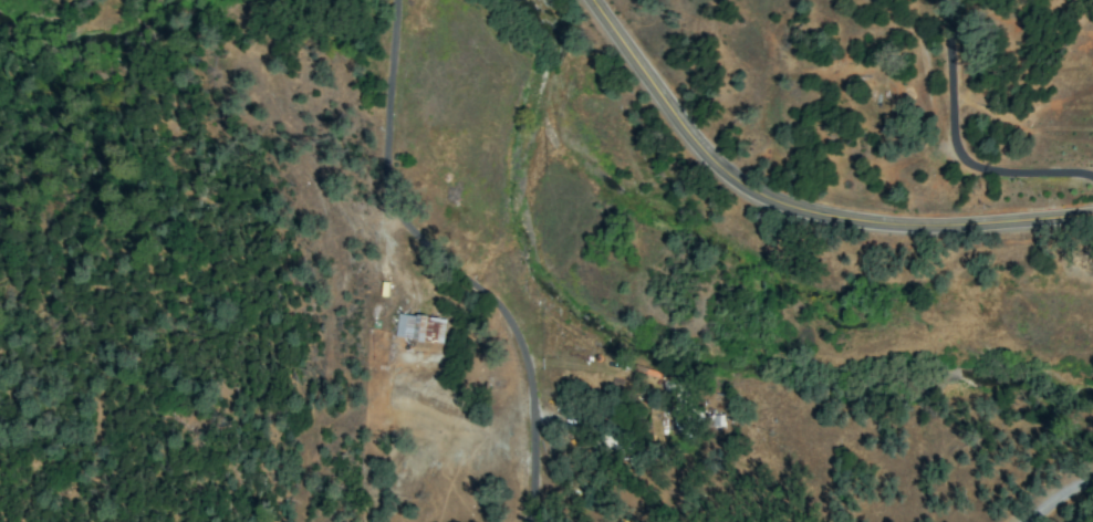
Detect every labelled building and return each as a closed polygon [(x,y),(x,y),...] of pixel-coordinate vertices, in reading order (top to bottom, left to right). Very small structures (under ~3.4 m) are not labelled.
[(395,338),(442,343),(445,319),(397,314),(395,338)]
